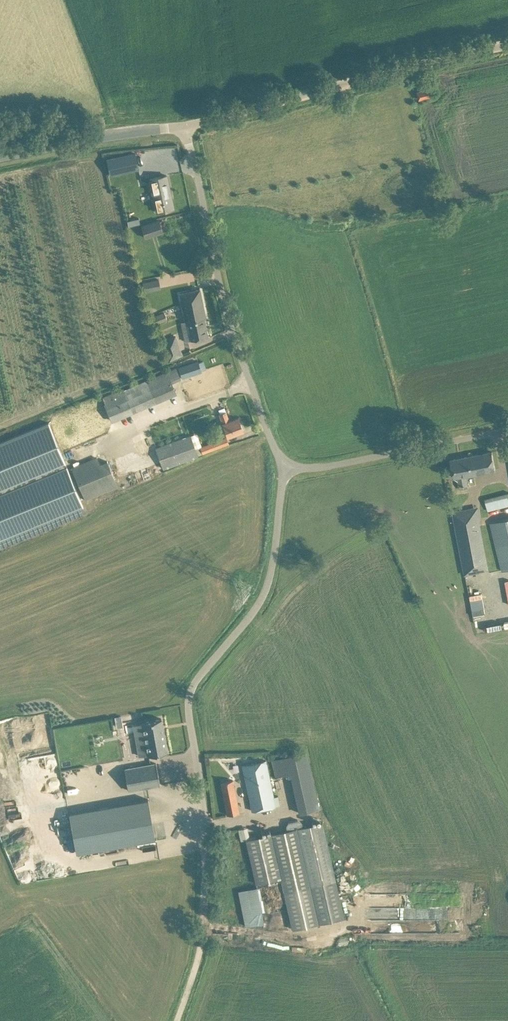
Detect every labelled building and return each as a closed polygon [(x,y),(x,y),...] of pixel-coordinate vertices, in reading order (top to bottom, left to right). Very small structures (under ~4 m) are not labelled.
[(430,88),(418,91),(419,99),(432,95),(430,88)] [(134,153),(105,159),(109,174),(110,174),(137,168),(134,153)] [(149,179),(156,212),(174,208),(172,199),(171,200),(170,195),(171,195),(166,175),(149,179)] [(138,218),(127,220),(128,226),(140,223),(138,218)] [(158,219),(141,226),(145,237),(163,231),(158,219)] [(163,287),(162,278),(146,280),(148,289),(163,287)] [(200,289),(179,293),(185,321),(187,320),(191,340),(208,336),(204,317),(206,317),(200,289)] [(168,319),(164,312),(151,317),(155,325),(168,319)] [(201,372),(198,360),(178,367),(182,379),(201,372)] [(176,366),(168,369),(124,389),(124,388),(102,397),(105,403),(103,404),(111,421),(177,393),(173,382),(181,379),(176,366)] [(216,415),(219,423),(222,421),(228,436),(243,431),(238,418),(229,421),(226,411),(216,415)] [(0,442),(0,539),(83,506),(49,422),(0,442)] [(198,456),(189,433),(155,445),(164,468),(198,456)] [(226,437),(216,440),(201,446),(203,452),(228,443),(226,437)] [(451,459),(453,469),(454,477),(458,476),(460,489),(468,487),(466,475),(495,469),(492,451),(451,459)] [(97,456),(70,467),(83,500),(118,486),(107,460),(100,463),(97,456)] [(485,497),(488,510),(507,505),(507,492),(485,497)] [(454,512),(466,573),(478,571),(477,570),(488,568),(478,517),(479,517),(478,507),(454,512)] [(490,523),(502,571),(507,569),(507,518),(490,523)] [(484,592),(472,593),(474,614),(486,613),(484,592)] [(117,726),(125,724),(122,714),(115,716),(117,726)] [(148,755),(167,752),(161,718),(134,724),(135,732),(144,731),(148,755)] [(319,809),(307,751),(271,759),(275,777),(290,773),(299,813),(319,809)] [(264,760),(253,763),(243,765),(252,810),(280,805),(278,796),(272,797),(264,760)] [(128,790),(160,785),(156,763),(124,769),(128,790)] [(221,782),(227,815),(239,812),(233,780),(221,782)] [(155,839),(148,798),(69,812),(76,852),(155,839)] [(247,827),(244,828),(239,829),(241,840),(246,839),(256,884),(281,878),(292,930),(344,918),(323,822),(303,826),(302,822),(298,819),(288,821),(286,825),(287,830),(250,838),(247,827)] [(245,926),(264,922),(257,886),(238,890),(245,926)]
